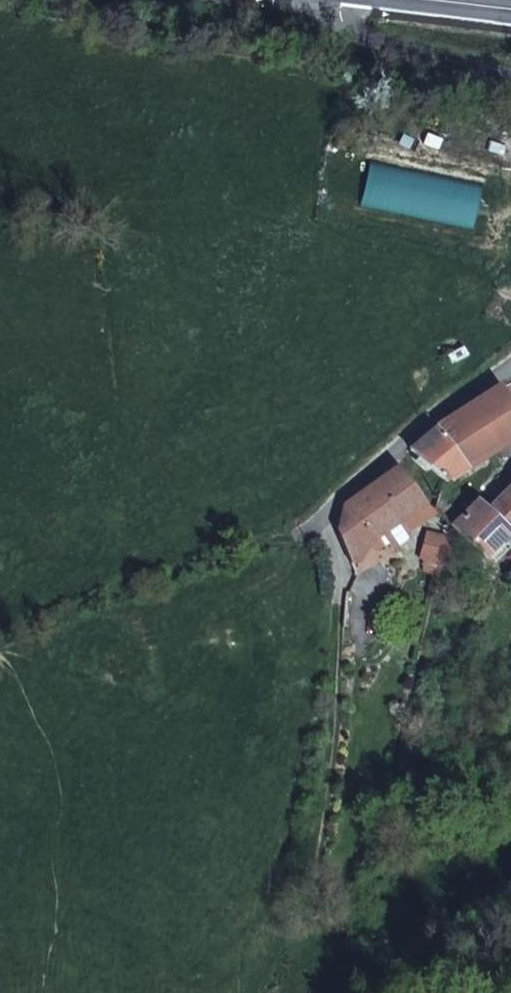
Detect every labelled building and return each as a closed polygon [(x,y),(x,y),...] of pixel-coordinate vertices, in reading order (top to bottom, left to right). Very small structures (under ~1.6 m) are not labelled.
[(424,487),(449,485),(510,433),(510,424),(485,390),(431,432),(399,457),(412,472),(424,487)] [(402,528),(417,517),(414,514),(382,472),(328,513),(325,539),(325,548),(345,573),(365,549),(363,545),(396,521),(402,528)] [(429,529),(434,534),(452,551),(441,563),(453,575),(510,522),(510,473),(470,511),(462,500),(429,529)] [(411,585),(422,587),(425,572),(432,543),(422,541),(413,539),(408,567),(415,568),(411,585)]
